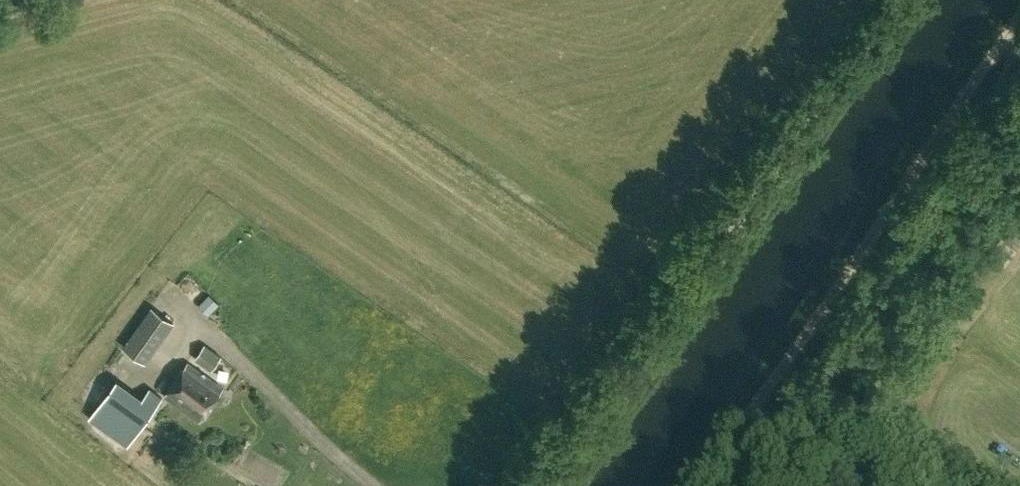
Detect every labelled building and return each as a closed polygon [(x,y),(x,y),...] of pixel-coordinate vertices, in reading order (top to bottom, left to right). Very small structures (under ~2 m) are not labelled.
[(201,302),(211,312),(219,304),(209,294),(201,302)] [(122,347),(143,362),(146,364),(175,322),(151,306),(122,347)] [(207,345),(195,360),(211,372),(223,357),(207,345)] [(188,363),(164,396),(200,422),(224,389),(188,363)] [(88,419),(127,446),(162,397),(151,389),(144,398),(118,380),(88,419)]
